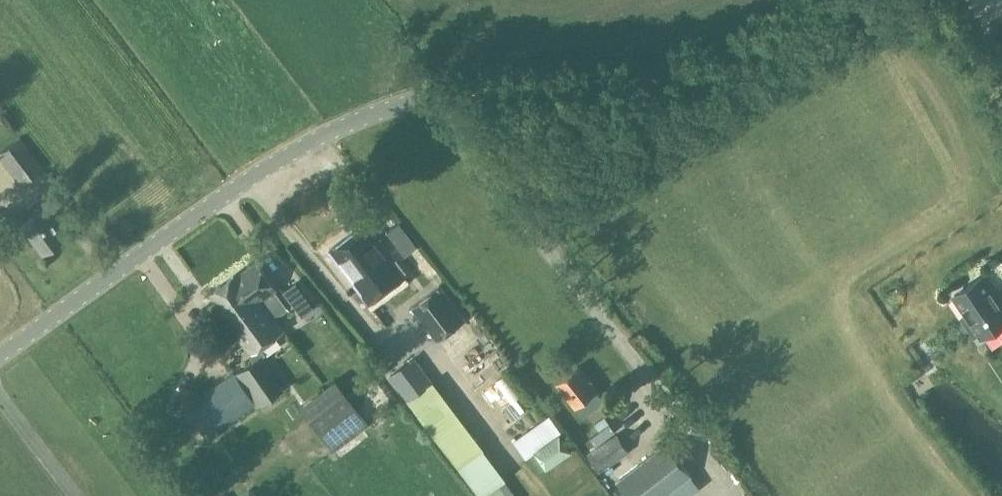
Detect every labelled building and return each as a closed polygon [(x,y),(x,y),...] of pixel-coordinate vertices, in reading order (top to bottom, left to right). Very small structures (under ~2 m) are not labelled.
[(20,186),(45,168),(21,135),(19,137),(11,126),(0,134),(0,151),(0,159),(20,186)] [(519,152),(514,156),(518,162),(523,158),(519,152)] [(387,206),(374,188),(369,192),(381,210),(387,206)] [(26,207),(33,216),(21,225),(41,253),(63,237),(55,226),(58,224),(46,207),(45,207),(38,198),(26,207)] [(370,303),(406,275),(366,223),(330,250),(370,303)] [(417,248),(399,223),(387,233),(405,257),(417,248)] [(258,408),(264,404),(285,388),(265,359),(268,357),(264,351),(287,334),(276,319),(289,310),(275,290),(277,288),(257,261),(239,274),(238,273),(211,293),(229,319),(226,321),(228,324),(238,338),(253,358),(190,407),(212,436),(255,404),(258,408)] [(985,266),(955,283),(966,302),(962,305),(973,324),(978,322),(980,326),(1001,313),(1001,296),(985,266)] [(293,305),(305,296),(296,283),(284,292),(293,305)] [(412,307),(438,342),(466,321),(441,286),(412,307)] [(228,324),(215,333),(225,347),(238,338),(228,324)] [(461,356),(468,365),(488,350),(481,341),(461,356)] [(416,357),(390,375),(410,401),(435,382),(416,357)] [(584,417),(605,401),(598,391),(579,366),(557,383),(576,408),(577,408),(584,417)] [(501,372),(492,379),(511,404),(520,397),(501,372)] [(300,407),(318,431),(334,451),(370,424),(337,380),(317,394),(304,403),(300,407)] [(600,414),(587,423),(596,436),(609,427),(600,414)] [(526,459),(562,433),(550,415),(514,441),(526,459)] [(600,472),(630,452),(617,433),(588,453),(588,454),(584,457),(595,474),(599,471),(600,472)] [(691,475),(666,444),(619,481),(631,495),(664,495),(691,475)] [(534,468),(547,495),(566,486),(552,459),(534,468)]
